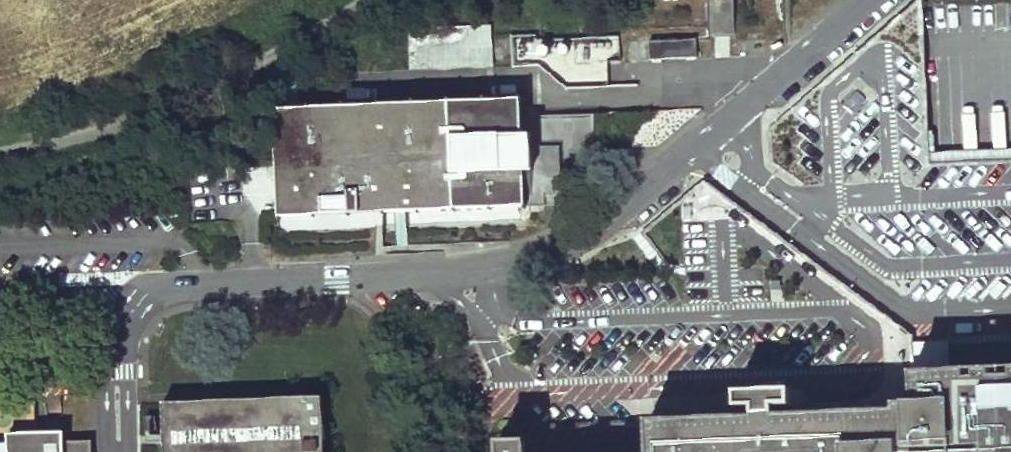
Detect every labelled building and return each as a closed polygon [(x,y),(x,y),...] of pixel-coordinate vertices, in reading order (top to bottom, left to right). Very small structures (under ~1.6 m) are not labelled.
[(493,64),(492,25),(409,28),(411,67),(493,64)] [(511,41),(512,65),(551,64),(551,82),(613,80),(612,38),(511,41)] [(695,59),(695,43),(652,44),(652,60),(695,59)] [(518,97),(269,105),(273,212),(540,202),(540,191),(557,190),(555,145),(519,146),(518,97)] [(935,371),(937,406),(642,418),(643,451),(1010,451),(1010,368),(935,371)] [(158,400),(159,451),(320,451),(318,395),(181,399),(158,400)] [(25,400),(0,401),(0,451),(82,451),(81,443),(55,443),(54,433),(26,434),(25,400)] [(522,439),(494,440),(494,451),(523,451),(522,439)]
